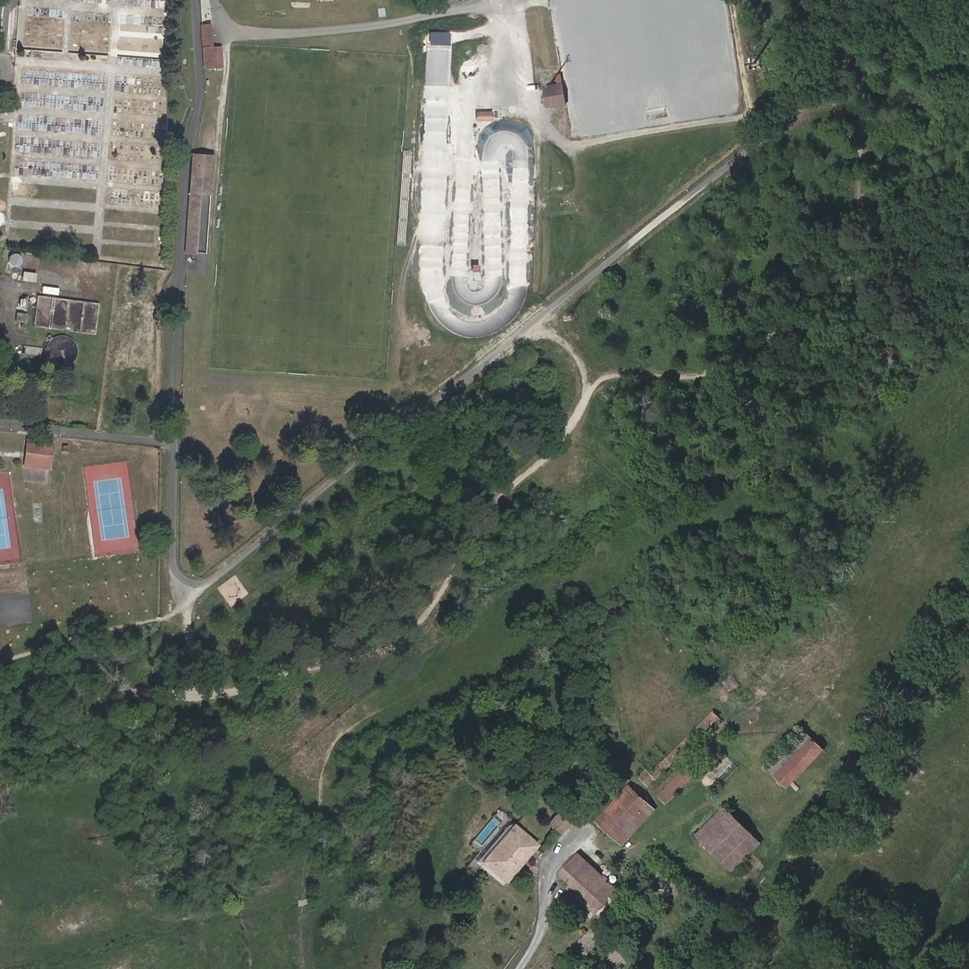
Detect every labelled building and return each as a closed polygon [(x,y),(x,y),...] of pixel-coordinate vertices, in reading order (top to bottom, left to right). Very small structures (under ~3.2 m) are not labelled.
[(199,26),(201,70),(219,69),(218,48),(210,49),(209,26),(199,26)] [(433,43),(454,44),(454,31),(434,31),(433,43)] [(122,76),(121,84),(130,85),(131,77),(122,76)] [(545,83),(546,106),(569,105),(567,82),(545,83)] [(215,154),(195,152),(192,189),(199,190),(211,191),(215,154)] [(206,255),(211,191),(199,190),(193,254),(206,255)] [(19,253),(17,253),(15,252),(14,253),(13,253),(12,254),(11,254),(10,255),(9,257),(9,258),(9,260),(9,261),(9,262),(10,264),(11,264),(12,265),(14,266),(16,266),(17,266),(19,265),(20,264),(21,263),(21,262),(22,261),(22,260),(22,258),(22,257),(21,256),(20,254),(19,253)] [(109,292),(112,263),(25,252),(21,281),(109,292)] [(40,295),(37,325),(98,330),(101,300),(40,295)] [(27,314),(17,313),(16,321),(26,322),(27,314)] [(28,444),(26,464),(48,466),(50,447),(28,444)] [(34,620),(29,591),(0,596),(0,625),(34,620)] [(718,715),(713,710),(650,772),(645,768),(638,775),(648,785),(718,715)] [(770,769),(776,775),(812,736),(806,730),(770,769)] [(824,748),(812,736),(776,775),(787,785),(824,748)] [(693,773),(686,767),(658,795),(666,802),(693,773)] [(653,808),(627,785),(596,820),(622,843),(653,808)] [(761,843),(725,806),(698,834),(734,869),(761,843)] [(573,819),(561,809),(549,822),(561,833),(573,819)] [(538,845),(515,825),(484,861),(507,881),(538,845)] [(571,883),(598,908),(616,887),(578,853),(560,873),(571,883)] [(598,908),(571,883),(567,887),(594,912),(598,908)]
